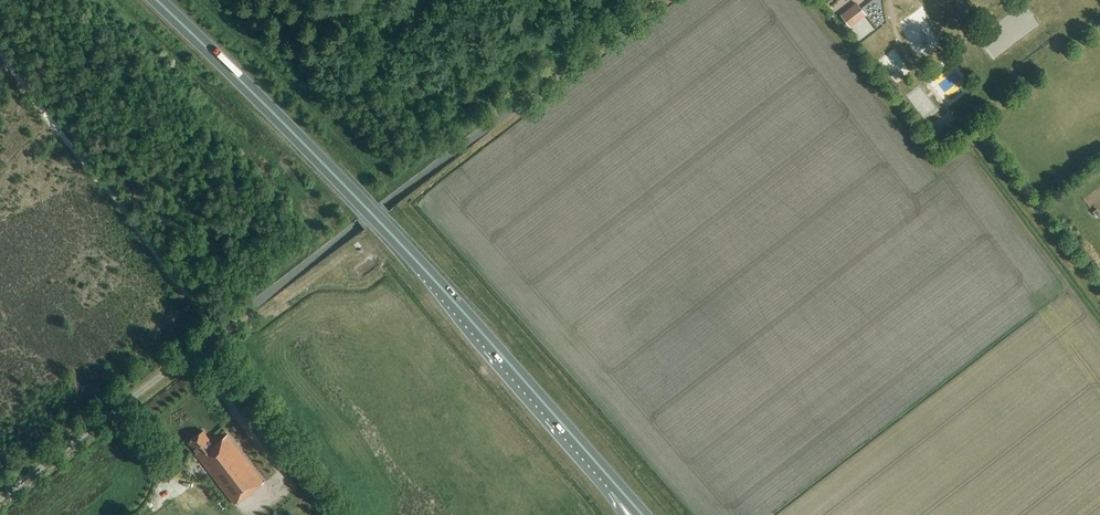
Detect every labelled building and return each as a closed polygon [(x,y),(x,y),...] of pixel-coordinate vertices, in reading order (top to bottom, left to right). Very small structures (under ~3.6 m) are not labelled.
[(839,15),(849,28),(866,15),(856,2),(839,15)] [(898,7),(880,19),(897,45),(915,32),(898,7)] [(867,26),(856,34),(864,44),(874,36),(867,26)] [(945,107),(927,121),(932,128),(950,115),(945,107)] [(934,134),(940,142),(953,132),(948,124),(934,134)] [(203,431),(189,442),(197,452),(195,454),(234,504),(264,482),(227,434),(213,444),(203,431)]
